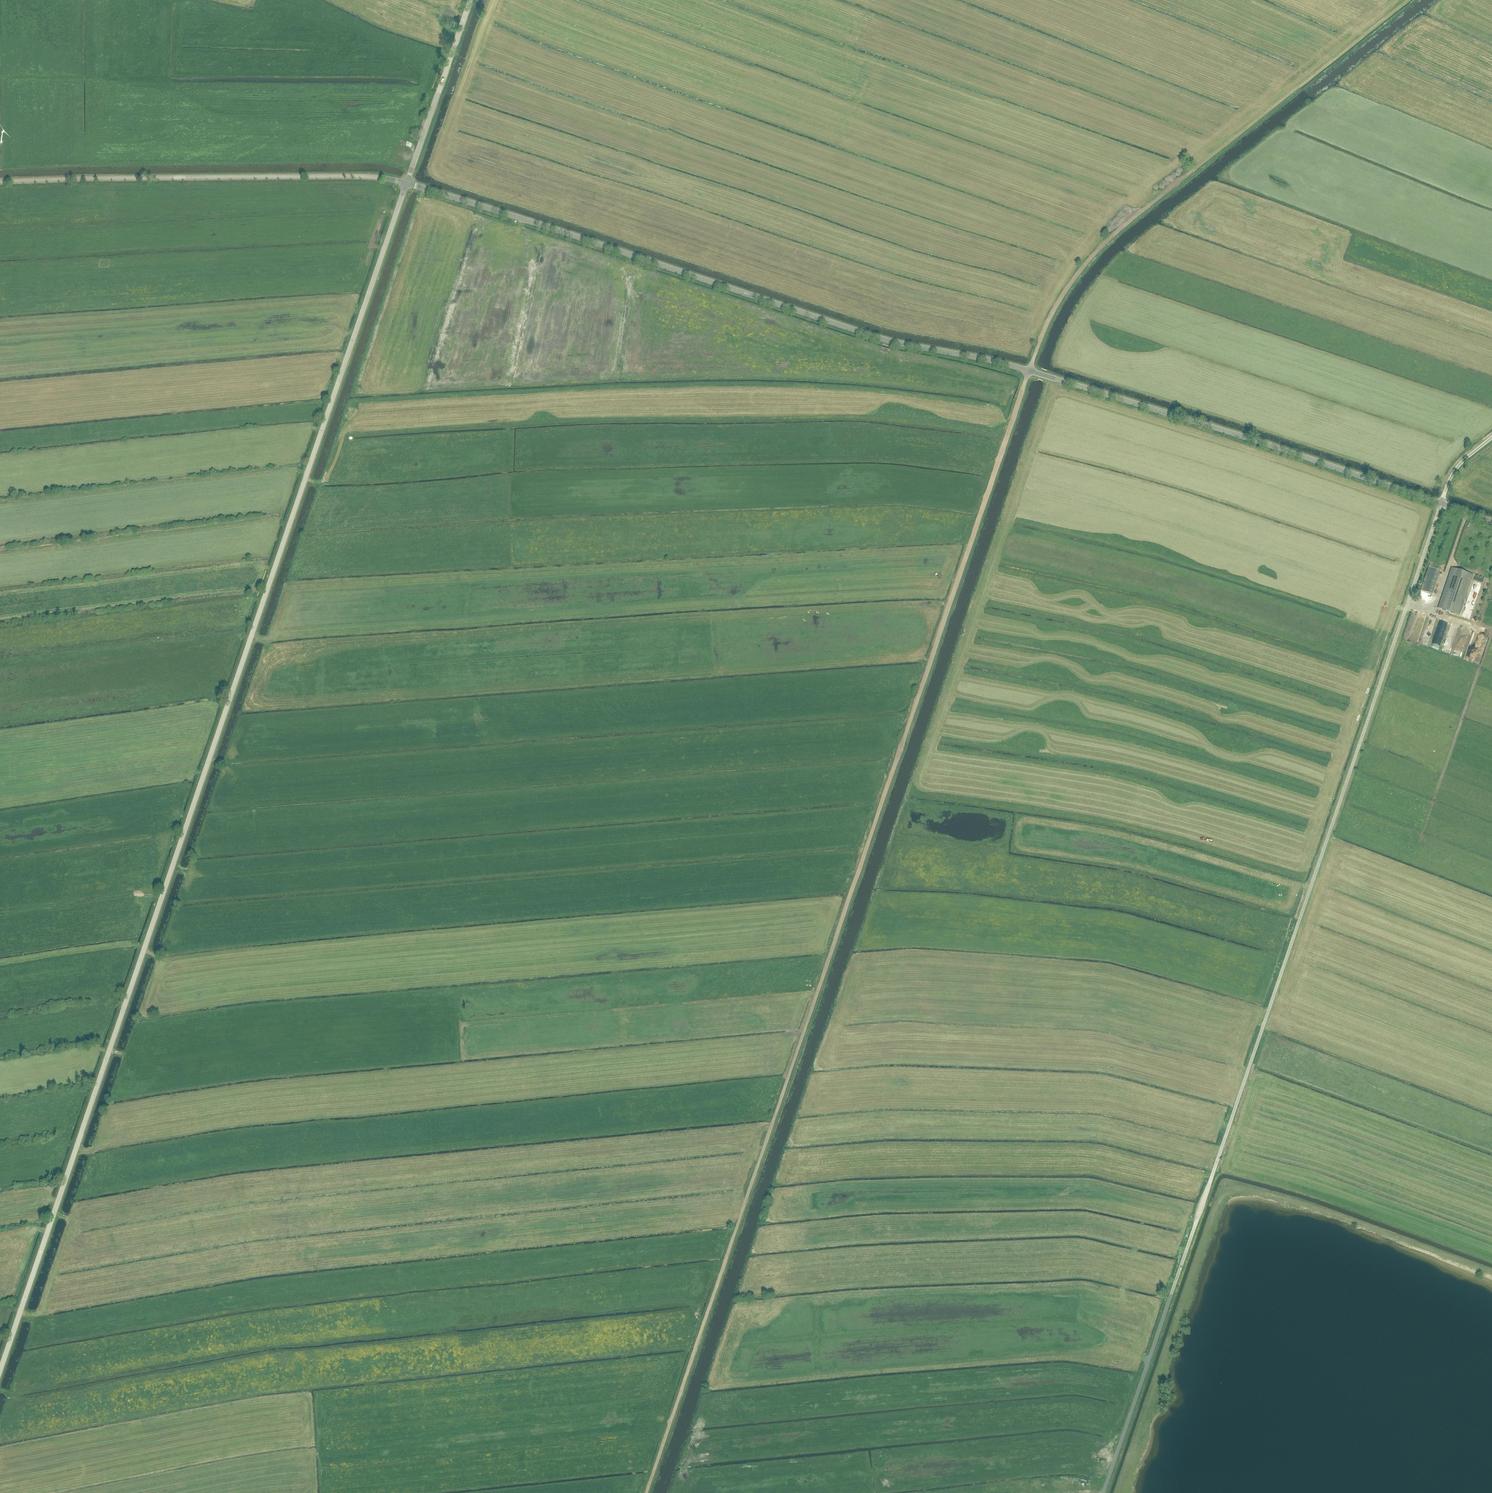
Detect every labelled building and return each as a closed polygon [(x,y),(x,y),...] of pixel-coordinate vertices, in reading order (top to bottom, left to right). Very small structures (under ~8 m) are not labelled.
[(1432,596),(1440,572),(1428,568),(1420,592),(1432,596)] [(1459,616),(1473,576),(1451,569),(1438,609),(1459,616)] [(1424,636),(1429,638),(1432,629),(1427,627),(1424,636)] [(1434,640),(1441,642),(1443,636),(1436,633),(1434,640)] [(1455,635),(1448,633),(1443,652),(1450,654),(1455,635)] [(1431,649),(1438,651),(1439,645),(1432,643),(1431,649)]
